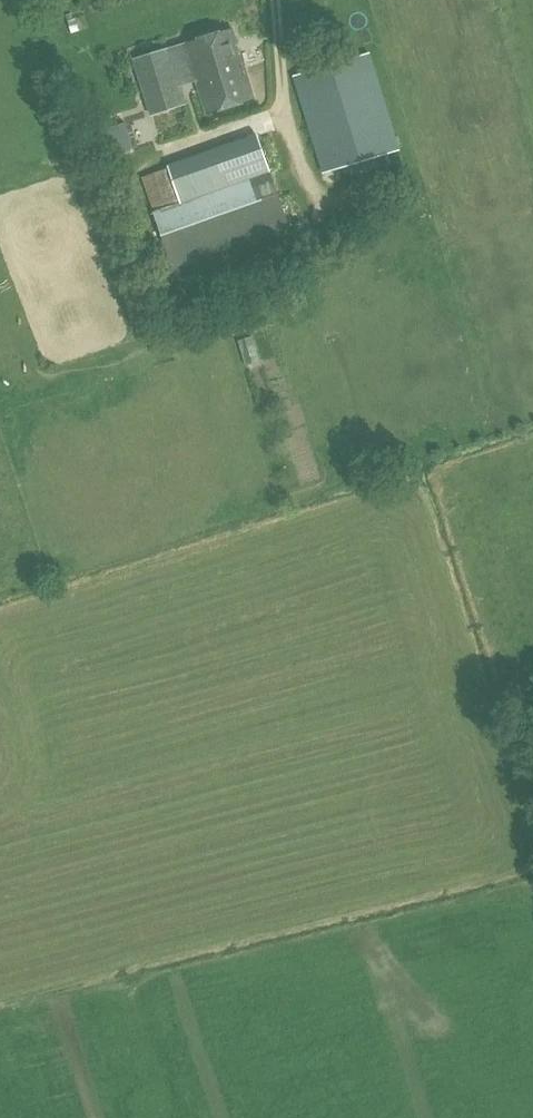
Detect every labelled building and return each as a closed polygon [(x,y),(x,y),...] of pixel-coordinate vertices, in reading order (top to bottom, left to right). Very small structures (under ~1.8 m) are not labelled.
[(186,44),(196,76),(207,112),(255,98),(233,29),(186,44)] [(196,76),(186,44),(135,60),(152,113),(128,122),(136,148),(171,136),(163,110),(187,102),(181,81),(196,76)] [(293,76),(323,173),(401,149),(370,51),(293,76)] [(180,201),(155,210),(153,211),(161,237),(165,236),(176,267),(293,226),(259,131),(167,164),(168,168),(180,201)] [(144,176),(155,210),(180,201),(168,168),(144,176)]
